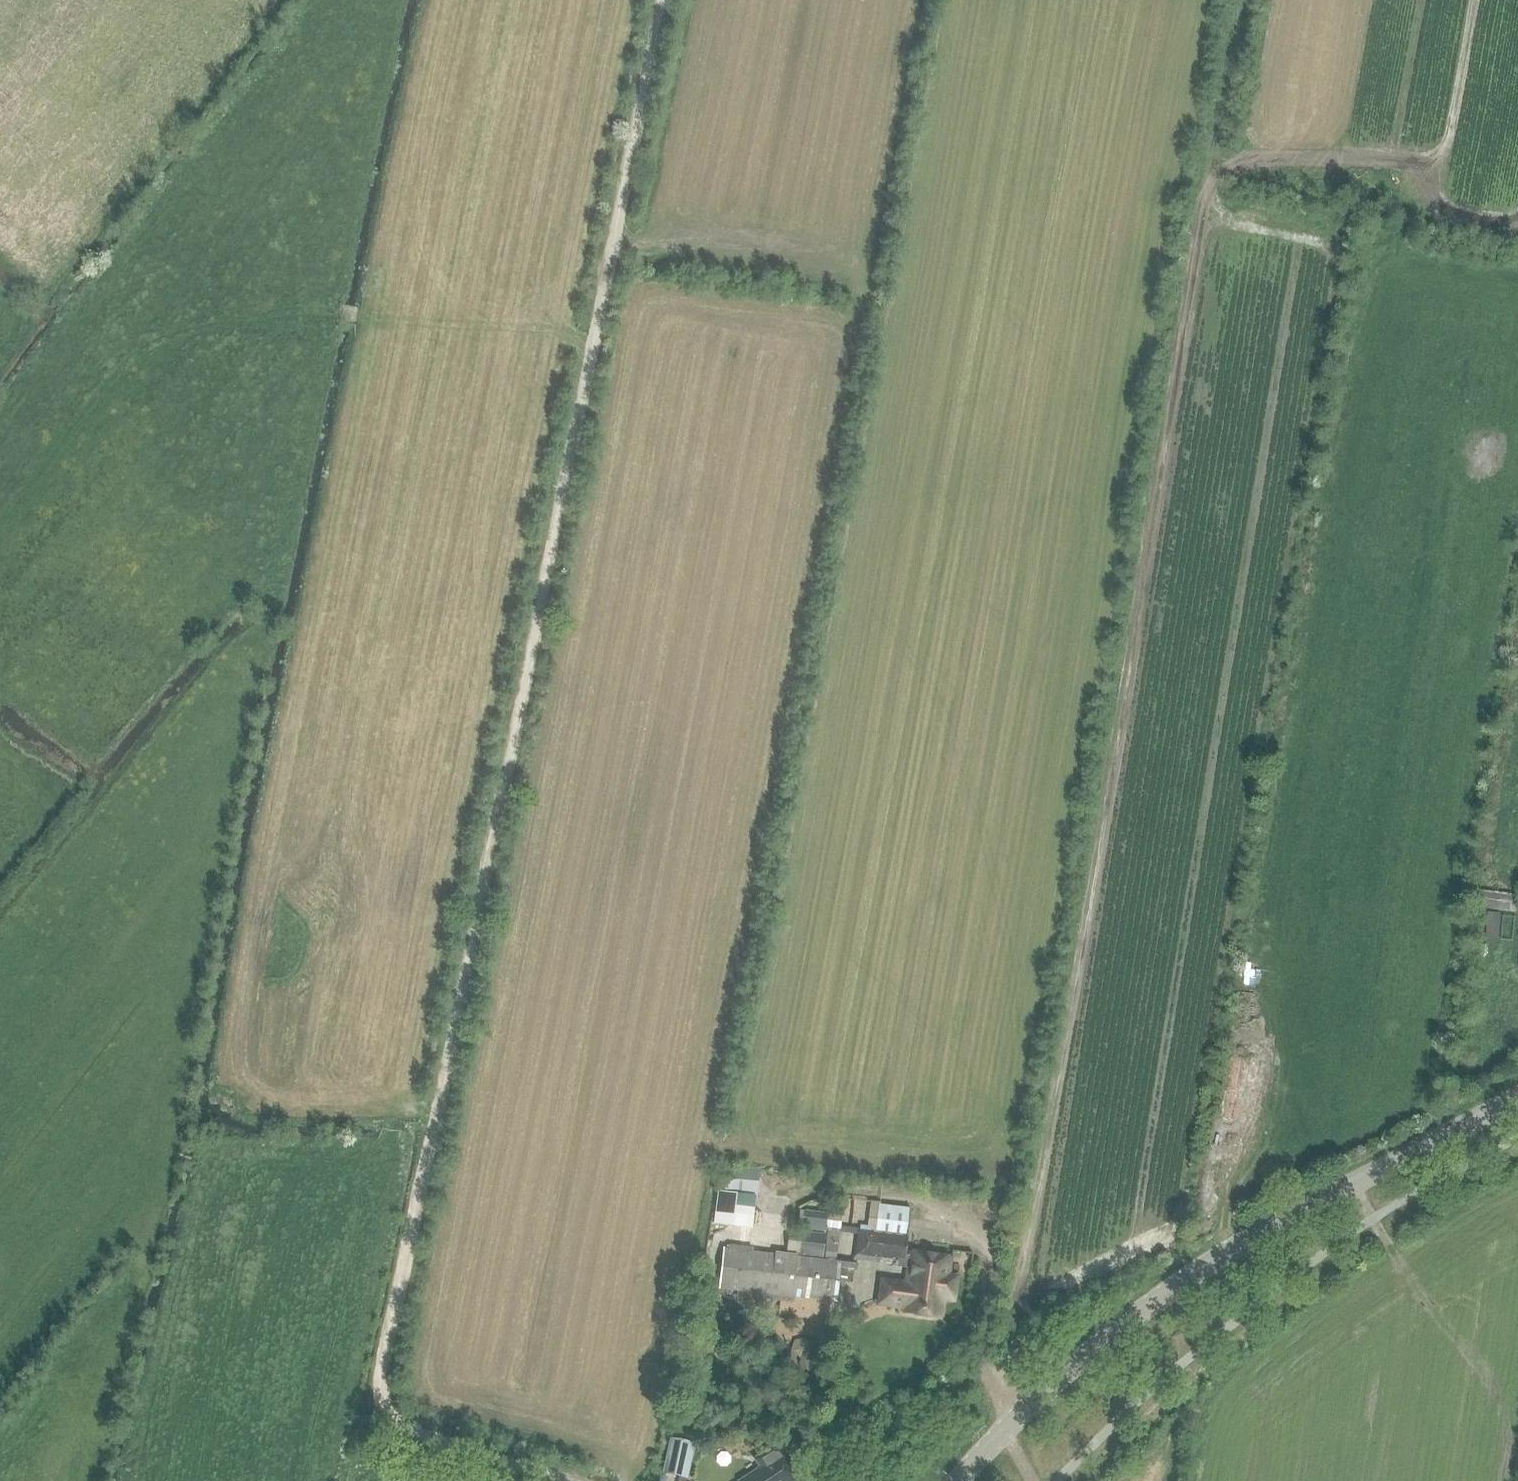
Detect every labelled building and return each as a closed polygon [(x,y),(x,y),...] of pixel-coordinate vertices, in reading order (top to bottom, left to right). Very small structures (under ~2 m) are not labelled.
[(1517,913),(1517,907),(1517,895),(1482,889),(1479,907),(1517,913)] [(717,1190),(756,1192),(757,1166),(719,1164),(717,1190)] [(735,1224),(738,1192),(716,1190),(713,1222),(735,1224)] [(908,1231),(909,1204),(872,1202),(871,1229),(908,1231)] [(801,1229),(825,1232),(827,1217),(827,1214),(803,1211),(801,1229)] [(903,1255),(906,1235),(861,1229),(857,1255),(895,1260),(894,1264),(909,1266),(910,1256),(903,1255)] [(798,1250),(823,1253),(825,1234),(801,1232),(798,1250)] [(838,1261),(836,1261),(725,1248),(720,1288),(833,1301),(838,1261)] [(906,1284),(883,1281),(880,1303),(906,1306),(905,1312),(941,1317),(943,1303),(955,1304),(959,1275),(950,1274),(952,1258),(911,1252),(910,1256),(909,1266),(906,1284)] [(669,1438),(662,1474),(678,1477),(677,1480),(686,1480),(686,1479),(687,1479),(696,1438),(695,1438),(694,1439),(694,1438),(690,1438),(690,1440),(684,1439),(683,1441),(669,1438)] [(797,1472),(783,1450),(772,1448),(755,1459),(761,1468),(741,1480),(796,1480),(797,1472)]
